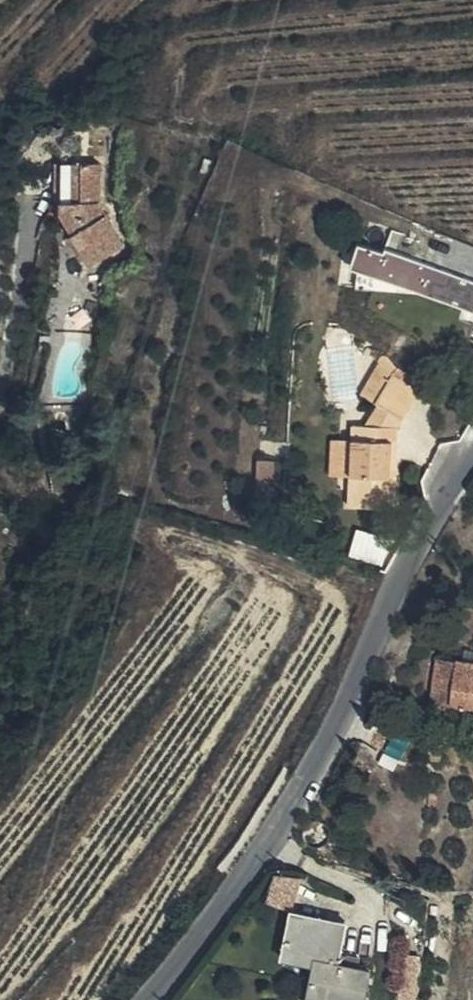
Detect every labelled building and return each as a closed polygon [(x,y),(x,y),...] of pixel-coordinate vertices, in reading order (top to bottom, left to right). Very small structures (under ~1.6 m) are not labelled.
[(125,245),(101,204),(102,162),(66,162),(65,211),(92,264),(125,245)] [(364,271),(430,293),(436,275),(425,272),(428,261),(362,239),(352,267),(364,271)] [(455,270),(428,261),(425,272),(436,275),(430,293),(446,298),(455,270)] [(446,298),(472,306),(472,276),(455,270),(446,298)] [(430,293),(364,271),(359,287),(430,293)] [(362,391),(375,398),(392,370),(379,362),(362,391)] [(420,386),(392,370),(375,398),(379,402),(403,415),(420,386)] [(403,415),(379,402),(367,422),(399,423),(403,415)] [(393,437),(399,438),(399,423),(367,422),(366,437),(354,436),(352,472),(365,473),(365,488),(397,489),(398,474),(392,474),(393,437)] [(352,472),(354,436),(334,436),(333,472),(352,472)] [(280,483),(284,459),(262,456),(257,479),(280,483)] [(385,556),(391,538),(360,527),(354,546),(385,556)] [(445,655),(432,704),(450,707),(457,700),(472,703),(472,661),(445,655)] [(272,900),(299,904),(304,874),(277,870),(272,900)] [(289,950),(320,955),(318,965),(311,999),(369,999),(376,966),(343,960),(351,917),(297,907),(289,950)] [(320,955),(289,950),(287,959),(318,965),(320,955)]
